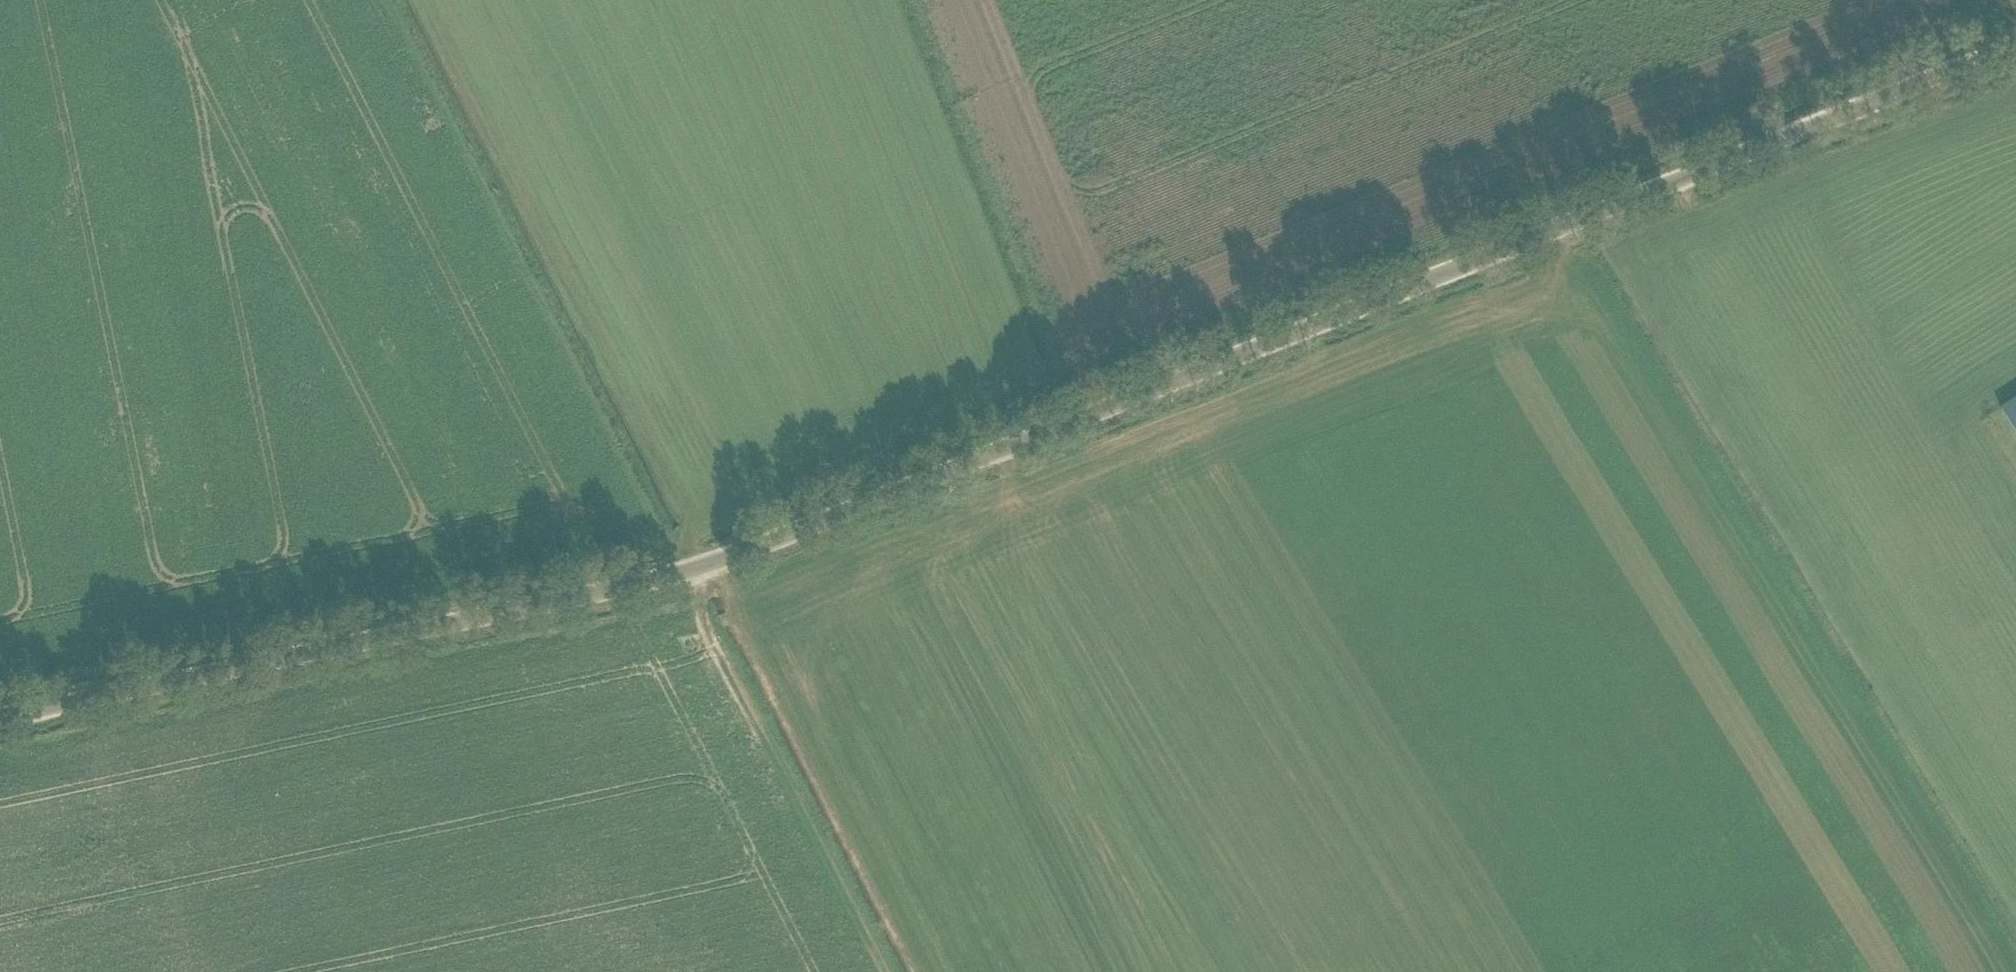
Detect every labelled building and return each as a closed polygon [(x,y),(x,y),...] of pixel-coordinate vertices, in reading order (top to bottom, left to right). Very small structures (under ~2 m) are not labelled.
[(2001,409),(2015,433),(2015,399),(2001,409)]
